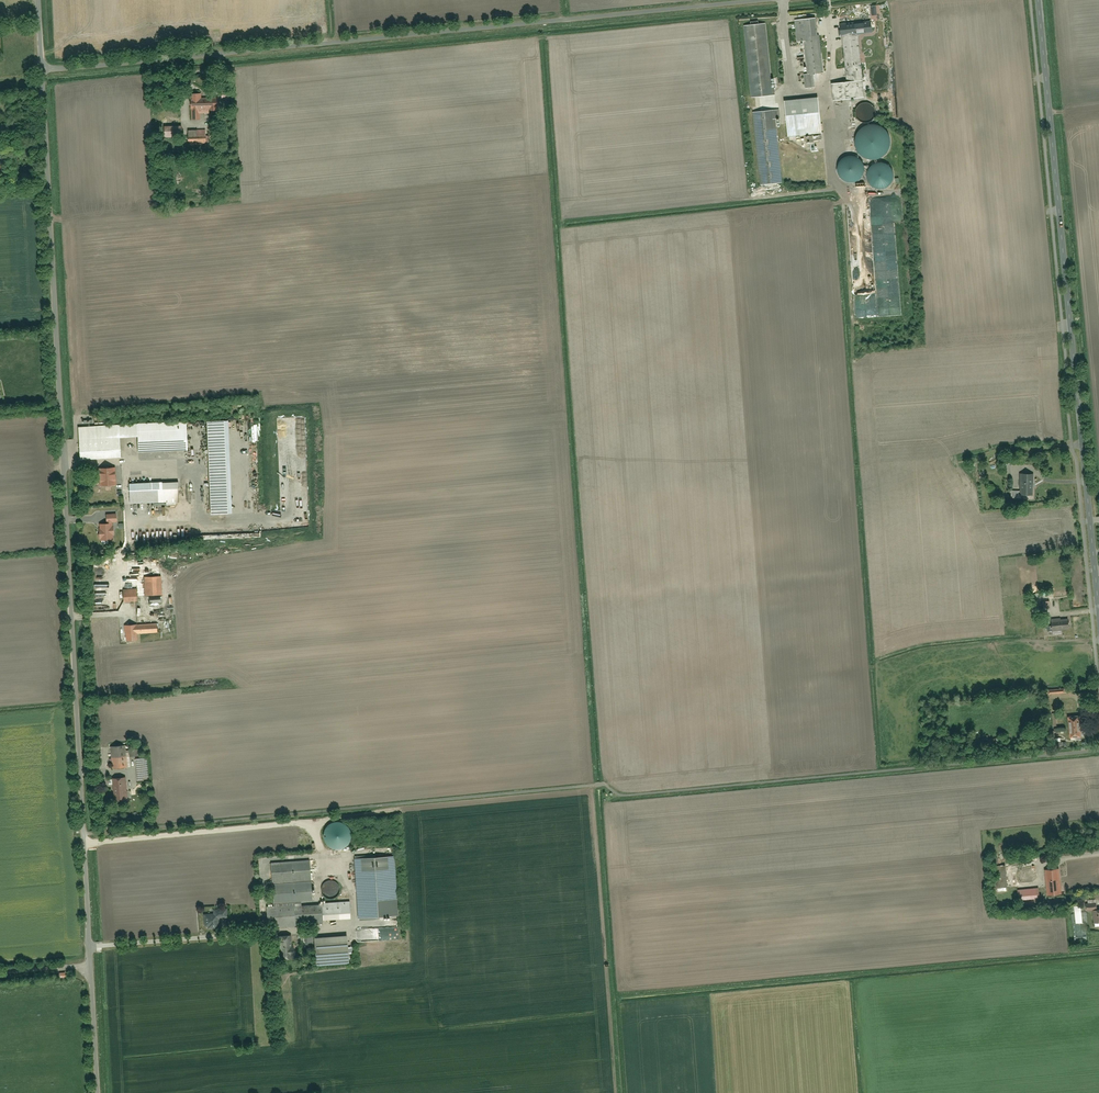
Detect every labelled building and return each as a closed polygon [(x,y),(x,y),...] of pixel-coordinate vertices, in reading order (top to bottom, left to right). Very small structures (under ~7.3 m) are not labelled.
[(803,74),(805,90),(815,88),(813,74),(823,73),(816,18),(794,20),(796,43),(802,42),(806,74),(803,74)] [(830,85),(832,101),(864,98),(857,35),(871,33),(870,19),(838,23),(840,37),(841,37),(846,83),(830,85)] [(767,24),(743,26),(750,96),(774,94),(767,24)] [(221,88),(221,100),(229,101),(230,89),(221,88)] [(199,120),(199,113),(208,113),(208,111),(217,110),(217,108),(219,108),(218,97),(201,98),(201,94),(189,95),(190,110),(191,121),(199,120)] [(783,103),(786,137),(821,135),(818,101),(783,103)] [(855,116),(857,120),(861,123),(868,123),(871,121),(874,117),(874,111),(873,107),(869,104),(863,103),(859,104),(855,108),(854,112),(855,116)] [(774,111),(752,113),(759,186),(781,184),(774,111)] [(180,144),(180,122),(166,122),(166,144),(180,144)] [(858,133),(856,138),(855,144),(856,148),(858,152),(862,156),(866,158),(872,160),(878,159),(883,157),(886,154),(889,150),(890,146),(891,139),(889,133),(886,130),(881,126),(876,125),(872,124),(866,126),(861,129),(858,133)] [(188,131),(188,146),(206,146),(206,131),(188,131)] [(839,179),(844,183),(849,184),(855,182),(860,178),(862,172),(862,167),(860,162),(856,158),(849,156),(842,158),(837,163),(835,168),(836,174),(839,179)] [(869,185),(874,189),(879,190),(885,188),(890,184),(892,179),(892,173),(890,169),(886,164),(879,162),(872,164),(867,169),(865,174),(866,180),(869,185)] [(204,422),(207,514),(226,514),(223,421),(204,422)] [(135,437),(136,452),(185,450),(183,422),(76,427),(78,460),(118,458),(117,438),(135,437)] [(1012,456),(1006,459),(1009,465),(1015,462),(1012,456)] [(98,469),(100,486),(117,485),(116,467),(98,469)] [(1011,492),(1010,498),(1019,499),(1020,495),(1032,495),(1033,475),(1019,474),(1019,492),(1011,492)] [(128,484),(129,504),(177,502),(176,482),(128,484)] [(115,514),(106,514),(106,522),(115,522),(115,514)] [(99,541),(101,541),(102,545),(108,544),(107,541),(112,540),(111,524),(98,525),(99,541)] [(143,577),(144,597),(148,596),(160,596),(159,576),(143,577)] [(121,590),(121,603),(139,603),(138,590),(121,590)] [(161,603),(160,596),(148,596),(149,604),(161,603)] [(137,640),(137,633),(156,632),(156,622),(137,623),(136,617),(123,618),(124,640),(137,640)] [(1068,619),(1050,621),(1051,631),(1052,631),(1053,636),(1061,635),(1060,630),(1069,629),(1068,619)] [(1067,717),(1068,738),(1080,737),(1079,716),(1067,717)] [(110,747),(112,769),(128,768),(127,757),(126,750),(126,745),(110,747)] [(135,759),(137,782),(148,781),(147,758),(135,759)] [(112,778),(112,779),(108,779),(108,785),(113,785),(114,801),(127,800),(125,777),(112,778)] [(356,859),(359,919),(398,917),(395,857),(356,859)] [(266,907),(267,928),(322,925),(322,919),(349,917),(348,902),(312,904),(309,861),(270,863),(273,907),(266,907)] [(1005,865),(995,866),(997,890),(1007,889),(1005,865)] [(1065,894),(1064,888),(1061,888),(1059,869),(1044,870),(1046,895),(1065,894)] [(321,897),(325,900),(330,901),(337,900),(341,896),(343,890),(341,884),(337,880),(331,878),(325,880),(321,884),(319,890),(321,897)] [(1095,909),(1095,904),(1088,905),(1084,905),(1085,911),(1092,911),(1092,923),(1095,923),(1095,927),(1098,927),(1098,909),(1095,909)] [(213,914),(203,915),(203,927),(207,927),(207,929),(218,928),(217,918),(227,918),(226,910),(213,910),(213,914)] [(1074,914),(1075,924),(1087,923),(1086,913),(1074,914)] [(292,957),(295,956),(294,947),(291,947),(290,935),(276,936),(277,960),(292,959),(292,957)] [(312,938),(314,966),(349,964),(347,936),(312,938)]
